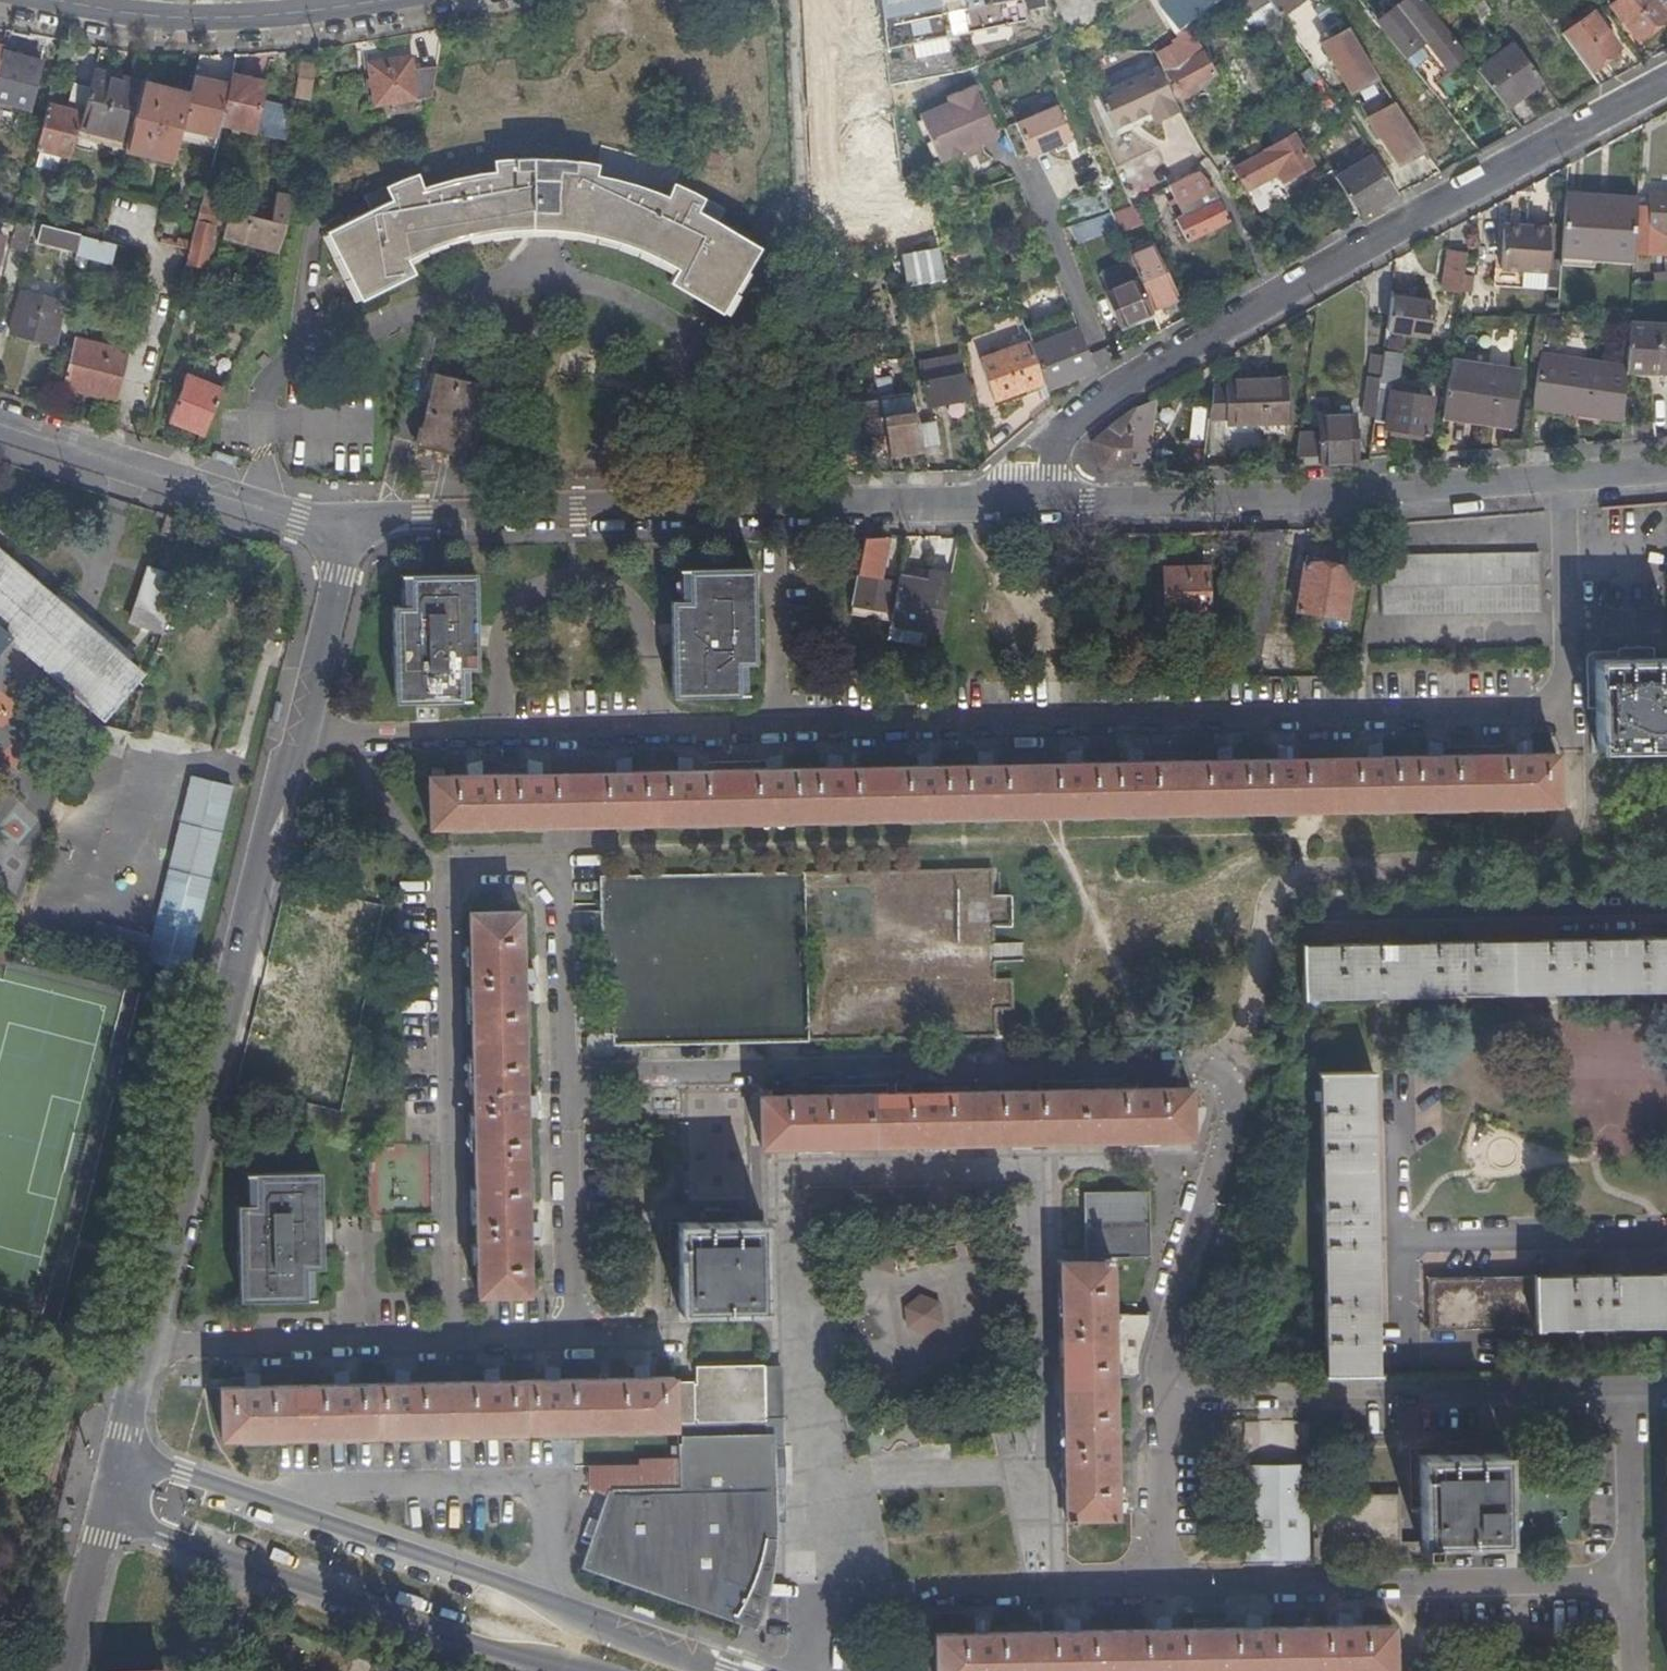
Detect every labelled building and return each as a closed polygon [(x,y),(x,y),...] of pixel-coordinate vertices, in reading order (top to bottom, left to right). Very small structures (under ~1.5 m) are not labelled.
[(1016,0),(876,0),(883,47),(1020,17),(1016,0)] [(1024,14),(1044,10),(1042,0),(1021,0),(1024,14)] [(1180,28),(1185,24),(1190,21),(1215,2),(1214,0),(1163,0),(1159,3),(1180,28)] [(1270,0),(1227,0),(1249,35),(1279,13),(1270,0)] [(1279,13),(1297,0),(1270,0),(1279,13)] [(1424,2),(1423,0),(1410,0),(1379,25),(1429,87),(1466,56),(1424,2)] [(1492,11),(1484,0),(1483,0),(1473,8),(1481,18),(1492,11)] [(1666,15),(1666,12),(1657,0),(1619,0),(1612,6),(1640,39),(1666,15)] [(1666,12),(1666,0),(1657,0),(1666,12)] [(1605,57),(1620,47),(1594,12),(1564,34),(1595,75),(1610,63),(1605,57)] [(1197,44),(1185,24),(1157,52),(1177,90),(1211,71),(1200,50),(1183,60),(1180,54),(1197,44)] [(913,59),(946,52),(943,38),(910,44),(913,59)] [(1514,42),(1476,68),(1504,107),(1542,80),(1514,42)] [(1183,60),(1200,50),(1197,44),(1180,54),(1183,60)] [(1313,44),(1303,50),(1315,69),(1325,62),(1313,44)] [(1624,53),(1620,47),(1605,57),(1610,63),(1624,53)] [(0,50),(0,51),(0,98),(29,106),(41,61),(0,50)] [(374,102),(429,92),(433,65),(412,69),(409,54),(367,62),(374,102)] [(308,97),(314,64),(299,61),(292,94),(308,97)] [(1179,108),(1158,66),(1097,97),(1114,130),(1149,111),(1154,121),(1179,108)] [(264,80),(230,72),(228,84),(218,122),(252,130),(259,100),(264,80)] [(78,127),(127,140),(142,81),(119,76),(118,81),(92,75),(89,87),(78,127)] [(228,84),(194,76),(190,92),(182,125),(216,134),(218,122),(228,84)] [(1414,76),(1404,83),(1419,107),(1430,101),(1414,76)] [(125,148),(173,161),(182,125),(190,92),(142,81),(127,140),(125,148)] [(37,146),(71,156),(78,127),(89,87),(73,82),(66,108),(48,104),(37,146)] [(992,128),(973,82),(945,94),(947,100),(917,112),(936,157),(962,147),(977,140),(975,136),(992,128)] [(920,208),(916,178),(901,176),(888,89),(864,94),(880,214),(920,208)] [(252,130),(284,138),(290,108),(259,100),(252,130)] [(1056,102),(1015,120),(1029,153),(1071,135),(1056,102)] [(1437,105),(1425,115),(1460,161),(1472,151),(1437,105)] [(1293,133),(1262,149),(1275,171),(1281,181),(1312,164),(1293,133)] [(1385,139),(1368,149),(1372,154),(1386,177),(1403,166),(1385,139)] [(977,140),(962,147),(965,154),(980,148),(977,140)] [(1244,187),(1275,171),(1262,149),(1218,171),(1226,188),(1241,181),(1244,187)] [(1372,154),(1335,177),(1347,198),(1358,217),(1398,194),(1386,177),(1372,154)] [(325,230),(357,295),(358,299),(413,273),(405,256),(437,246),(438,244),(441,245),(477,236),(492,234),(512,232),(529,231),(548,231),(563,233),(594,237),(607,241),(623,246),(639,253),(653,260),(669,269),(663,283),(716,311),(754,248),(713,221),(719,206),(669,182),(663,195),(597,173),(597,162),(492,158),(493,169),(468,173),(422,186),(415,172),(363,194),(368,207),(357,213),(325,230)] [(1333,206),(1347,198),(1335,177),(1330,169),(1316,177),(1333,206)] [(1174,218),(1185,240),(1228,220),(1211,187),(1196,170),(1167,184),(1182,215),(1174,218)] [(223,192),(203,188),(200,201),(220,206),(223,192)] [(223,192),(220,206),(228,208),(234,210),(237,196),(223,192)] [(284,228),(290,195),(275,192),(271,218),(234,210),(228,208),(224,225),(221,237),(275,251),(284,228)] [(1636,206),(1634,233),(1666,234),(1666,192),(1648,192),(1648,206),(1636,206)] [(1562,251),(1633,256),(1634,233),(1636,206),(1637,196),(1609,194),(1609,198),(1566,196),(1562,251)] [(213,222),(224,225),(228,208),(220,206),(200,201),(196,218),(198,218),(188,261),(203,265),(213,222)] [(1111,216),(1070,222),(1073,240),(1114,234),(1111,216)] [(19,278),(33,222),(17,218),(3,273),(19,278)] [(1504,224),(1501,268),(1501,270),(1548,273),(1550,227),(1504,224)] [(64,242),(77,245),(80,234),(52,227),(43,225),(39,240),(62,246),(64,242)] [(110,262),(114,243),(102,240),(80,234),(77,245),(76,254),(110,262)] [(1155,245),(1129,256),(1139,279),(1151,308),(1178,296),(1155,245)] [(1438,287),(1462,291),(1468,252),(1445,249),(1438,287)] [(1501,270),(1501,268),(1496,268),(1495,285),(1547,288),(1548,273),(1501,270)] [(1125,322),(1152,311),(1151,308),(1139,279),(1111,290),(1125,322)] [(9,332),(57,343),(66,301),(19,289),(9,332)] [(1432,302),(1390,296),(1383,351),(1402,354),(1405,332),(1428,336),(1432,302)] [(1071,314),(1061,317),(1066,331),(1054,336),(1049,322),(1037,326),(1043,340),(1031,344),(1044,382),(1046,388),(1093,371),(1094,370),(1071,314)] [(1061,317),(1049,322),(1054,336),(1066,331),(1061,317)] [(1666,371),(1666,324),(1628,322),(1626,360),(1625,370),(1666,371)] [(1037,326),(1026,330),(1029,341),(1031,344),(1043,340),(1037,326)] [(62,387),(116,401),(123,372),(128,350),(74,336),(62,387)] [(1008,395),(1044,382),(1031,344),(1029,341),(998,352),(1008,395)] [(994,400),(1008,395),(998,352),(979,359),(994,400)] [(957,353),(919,361),(927,403),(966,396),(957,353)] [(1363,414),(1374,416),(1375,412),(1381,362),(1382,354),(1371,353),(1363,414)] [(1626,360),(1541,354),(1532,412),(1622,417),(1625,370),(1626,360)] [(401,399),(424,405),(431,372),(427,371),(429,361),(411,357),(401,399)] [(1395,363),(1381,362),(1375,412),(1386,413),(1385,426),(1428,433),(1434,396),(1415,393),(1415,388),(1406,386),(1405,392),(1391,390),(1395,363)] [(1520,373),(1451,362),(1443,416),(1511,427),(1520,373)] [(473,453),(489,385),(431,372),(424,405),(416,441),(473,453)] [(222,387),(185,373),(182,386),(168,420),(203,434),(222,387)] [(1225,386),(1212,387),(1209,408),(1208,415),(1251,414),(1251,420),(1288,419),(1287,379),(1225,380),(1225,386)] [(888,453),(921,448),(918,428),(912,393),(878,399),(879,402),(886,444),(888,453)] [(1144,466),(1155,397),(1134,408),(1108,427),(1092,441),(1101,467),(1144,466)] [(839,451),(886,444),(879,402),(832,410),(839,451)] [(1188,433),(1206,435),(1208,415),(1209,408),(1191,406),(1188,433)] [(1320,430),(1299,431),(1294,463),(1357,462),(1354,413),(1319,415),(1320,430)] [(936,425),(918,428),(921,448),(922,451),(941,448),(936,425)] [(1255,675),(1284,529),(1252,529),(1246,563),(1239,599),(1233,632),(1224,675),(1255,675)] [(884,545),(885,537),(864,537),(863,544),(865,544),(863,561),(860,561),(858,575),(857,575),(852,604),(892,612),(897,582),(885,580),(887,546),(884,545)] [(9,631),(104,713),(146,667),(0,541),(0,641),(9,631)] [(1380,555),(1380,613),(1540,609),(1538,551),(1380,555)] [(134,616),(164,627),(184,571),(153,560),(134,616)] [(1352,569),(1306,561),(1298,609),(1345,617),(1352,569)] [(1184,611),(1184,627),(1203,627),(1206,612),(1205,563),(1161,564),(1162,611),(1184,611)] [(745,662),(756,662),(752,567),(679,568),(679,600),(668,600),(671,695),(745,693),(745,662)] [(928,579),(899,575),(897,582),(892,612),(890,623),(934,631),(946,572),(930,569),(928,579)] [(395,700),(469,696),(469,694),(468,669),(478,669),(475,572),(401,574),(402,605),(392,605),(395,700)] [(952,573),(946,572),(934,631),(941,632),(952,573)] [(1216,629),(1233,632),(1239,599),(1221,596),(1216,629)] [(1620,660),(1657,659),(1656,646),(1654,645),(1621,645),(1619,647),(1620,660)] [(1657,659),(1620,660),(1594,661),(1596,748),(1666,746),(1666,659),(1657,659)] [(1555,752),(444,778),(432,779),(428,779),(430,824),(1556,801),(1555,752)] [(432,779),(444,778),(444,768),(431,769),(432,779)] [(156,931),(150,956),(149,961),(186,970),(231,784),(196,774),(156,931)] [(992,924),(1010,924),(1009,896),(992,897),(991,866),(602,874),(605,1041),(995,1032),(995,1010),(1013,1010),(1011,980),(994,980),(992,924)] [(342,916),(380,926),(384,905),(346,897),(343,911),(303,902),(294,942),(326,950),(324,958),(332,960),(342,916)] [(520,913),(470,913),(477,1294),(527,1292),(520,913)] [(95,943),(150,956),(156,931),(102,917),(95,943)] [(1301,941),(1303,997),(1305,997),(1305,995),(1666,989),(1666,936),(1303,943),(1303,941),(1301,941)] [(1320,1074),(1321,1147),(1373,1145),(1372,1073),(1374,1072),(1374,1070),(1318,1071),(1318,1073),(1320,1074)] [(761,1094),(762,1142),(1192,1133),(1190,1084),(761,1094)] [(1324,1372),(1324,1374),(1379,1373),(1379,1371),(1377,1372),(1373,1145),(1321,1147),(1325,1372),(1324,1372)] [(305,1269),(313,1269),(313,1266),(322,1266),(319,1171),(245,1174),(246,1205),(238,1205),(239,1300),(306,1297),(305,1269)] [(1086,1258),(1065,1258),(1061,1259),(1064,1388),(1067,1513),(1118,1512),(1111,1271),(1117,1271),(1116,1253),(1151,1252),(1149,1187),(1084,1189),(1086,1258)] [(700,1213),(701,1221),(737,1220),(737,1211),(735,1209),(702,1210),(700,1213)] [(764,1220),(737,1220),(701,1221),(679,1221),(680,1309),(766,1307),(764,1220)] [(1533,1276),(1427,1278),(1428,1330),(1533,1329),(1534,1330),(1536,1330),(1536,1329),(1666,1326),(1666,1274),(1535,1276),(1535,1274),(1533,1274),(1533,1276)] [(906,1303),(909,1324),(929,1331),(945,1319),(942,1297),(921,1290),(906,1303)] [(673,1419),(762,1417),(760,1365),(696,1365),(697,1383),(679,1383),(679,1381),(661,1381),(661,1377),(220,1388),(221,1438),(673,1428),(673,1419)] [(762,1424),(762,1422),(762,1417),(673,1419),(673,1428),(673,1441),(676,1441),(765,1438),(762,1434),(762,1424)] [(1268,1436),(1269,1423),(1245,1422),(1245,1436),(1268,1436)] [(781,1431),(762,1424),(762,1434),(765,1438),(766,1500),(767,1522),(783,1522),(781,1431)] [(765,1438),(676,1441),(676,1444),(669,1444),(669,1457),(677,1457),(677,1462),(678,1484),(588,1488),(601,1493),(579,1559),(729,1611),(738,1595),(747,1575),(755,1552),(761,1527),(766,1500),(765,1438)] [(1505,1450),(1418,1453),(1421,1541),(1398,1542),(1396,1487),(1378,1487),(1379,1493),(1313,1495),(1316,1551),(1335,1550),(1336,1562),(1344,1561),(1343,1550),(1434,1548),(1434,1541),(1507,1539),(1505,1450)] [(587,1465),(588,1488),(678,1484),(677,1462),(587,1465)] [(1307,1551),(1302,1466),(1252,1469),(1256,1552),(1307,1551)] [(933,1632),(934,1670),(1393,1670),(1392,1619),(933,1632)]
